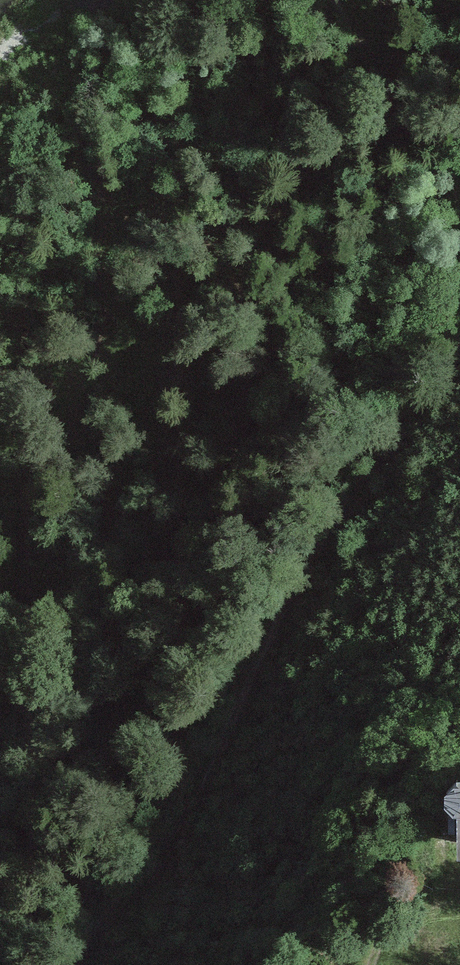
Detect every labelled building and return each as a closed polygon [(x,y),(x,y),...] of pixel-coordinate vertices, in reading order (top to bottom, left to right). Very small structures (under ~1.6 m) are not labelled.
[(459,807),(459,774),(455,773),(446,783),(446,797),(454,806),(459,807)]
